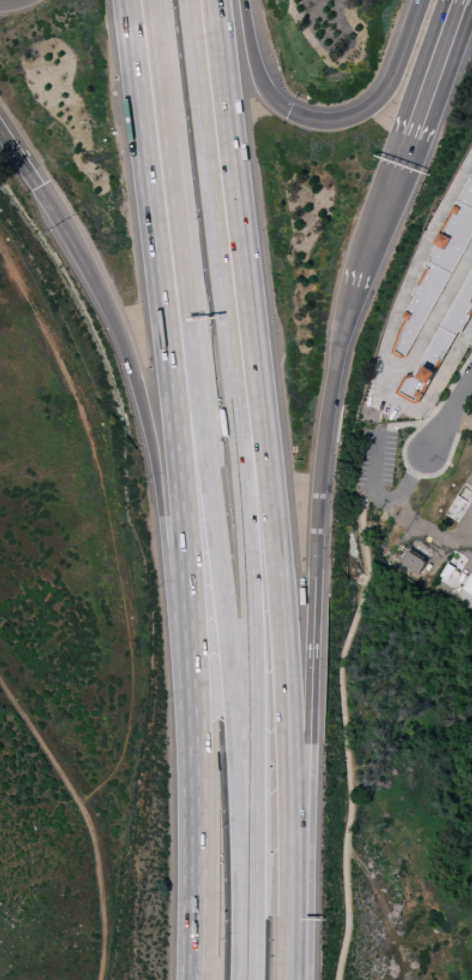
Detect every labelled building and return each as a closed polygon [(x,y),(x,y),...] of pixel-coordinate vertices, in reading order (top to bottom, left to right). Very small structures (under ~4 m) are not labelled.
[(433,244),(471,173),(471,236),(405,358),(400,359),(391,354),(399,329),(404,319),(402,318),(414,296),(411,295),(426,268),(424,267),(435,246),(433,244)] [(413,375),(471,268),(471,312),(461,332),(458,331),(420,402),(414,404),(395,393),(405,376),(413,375)] [(400,565),(420,574),(426,560),(407,551),(400,565)] [(471,574),(462,590),(471,596),(471,575),(471,574)]
